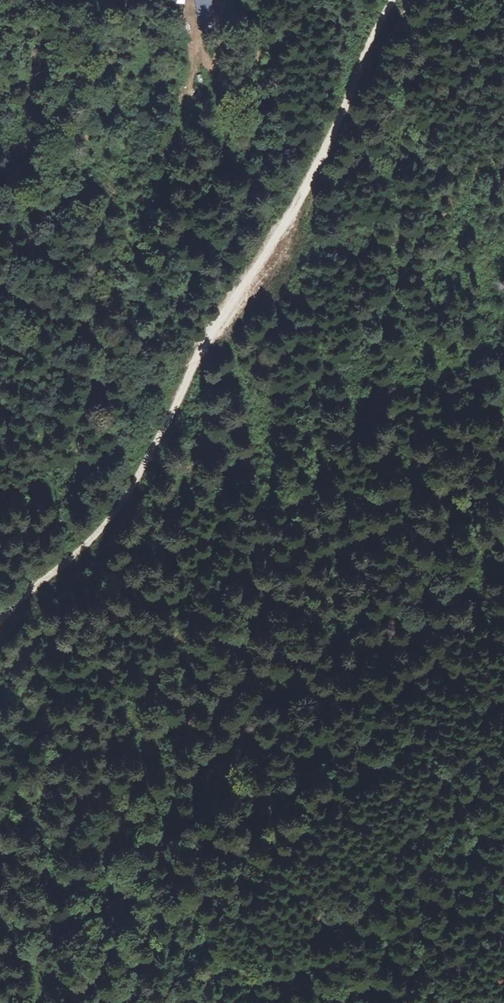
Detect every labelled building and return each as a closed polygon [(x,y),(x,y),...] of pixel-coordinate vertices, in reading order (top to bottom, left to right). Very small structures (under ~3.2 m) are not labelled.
[(199,27),(215,24),(211,0),(195,0),(199,27)]
